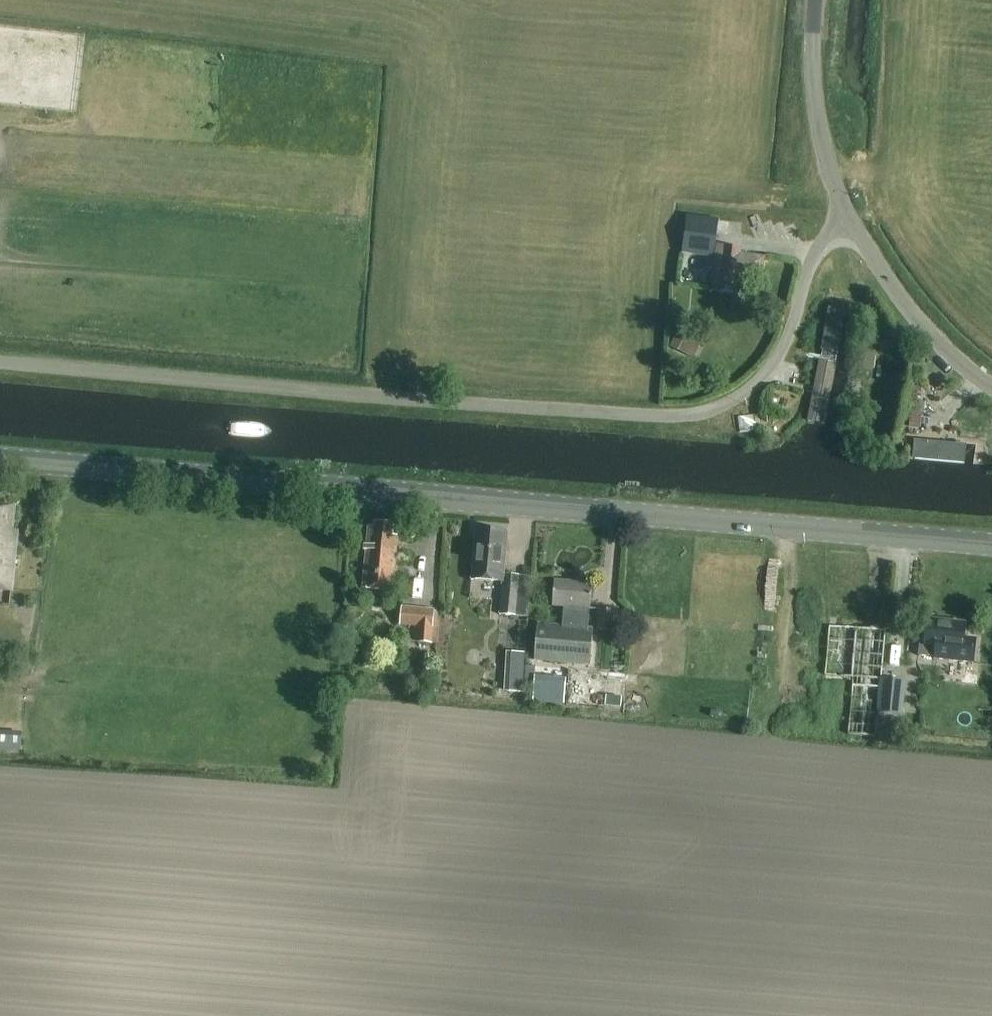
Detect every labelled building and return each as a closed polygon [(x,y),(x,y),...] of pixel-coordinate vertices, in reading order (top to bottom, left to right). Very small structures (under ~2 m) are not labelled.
[(688,216),(682,253),(714,257),(715,245),(719,221),(688,216)] [(715,245),(714,257),(710,282),(707,282),(706,289),(736,293),(739,271),(762,274),(764,257),(742,254),(743,249),(715,245)] [(695,340),(677,331),(670,347),(688,356),(695,340)] [(837,365),(818,361),(806,421),(825,424),(837,365)] [(911,386),(908,397),(916,400),(920,389),(911,386)] [(920,425),(922,413),(911,412),(909,424),(910,424),(909,428),(919,429),(920,425)] [(0,507),(0,589),(10,590),(15,532),(12,532),(14,508),(0,507)] [(393,524),(374,523),(374,527),(368,527),(364,589),(393,591),(396,545),(392,545),(393,524)] [(475,530),(471,580),(502,583),(499,615),(515,616),(519,576),(503,575),(507,533),(475,530)] [(564,610),(562,626),(538,624),(535,660),(590,665),(593,629),(589,628),(593,584),(555,581),(553,609),(564,610)] [(352,595),(351,607),(359,608),(360,596),(352,595)] [(435,611),(401,608),(400,625),(418,626),(417,642),(432,643),(435,611)] [(615,612),(599,611),(597,629),(613,631),(615,612)] [(966,624),(927,620),(925,645),(919,645),(918,656),(935,657),(934,659),(973,663),(976,639),(964,637),(966,624)] [(878,713),(881,679),(885,631),(830,626),(826,675),(854,677),(849,734),(876,736),(878,713)] [(517,653),(514,694),(522,694),(523,684),(525,654),(517,653)] [(903,670),(927,672),(928,657),(905,655),(903,670)] [(525,667),(524,684),(535,684),(536,668),(525,667)] [(881,679),(878,713),(902,715),(904,693),(905,681),(881,679)]
